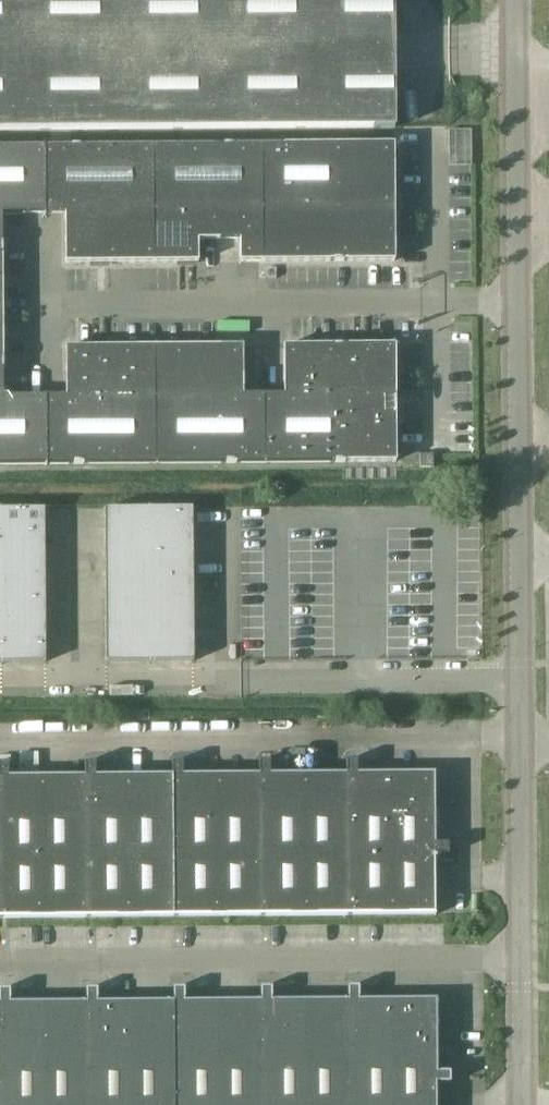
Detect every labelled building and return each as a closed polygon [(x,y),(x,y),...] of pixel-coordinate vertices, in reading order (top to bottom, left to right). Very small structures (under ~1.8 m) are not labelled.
[(395,126),(394,0),(0,0),(0,129),(394,127),(395,127),(395,126)] [(449,165),(472,164),(471,129),(449,129),(449,165)] [(244,394),(243,394),(242,345),(65,346),(66,395),(3,396),(2,213),(65,213),(65,262),(198,261),(198,239),(240,239),(240,261),(395,259),(394,143),(0,145),(0,464),(396,461),(395,343),(283,344),(284,394),(244,394)] [(420,453),(420,463),(420,466),(433,466),(433,453),(420,453)] [(105,508),(106,661),(194,660),(193,507),(105,508)] [(0,508),(0,662),(46,661),(45,508),(0,508)] [(342,772),(270,773),(270,760),(259,760),(259,773),(183,774),(183,760),(172,760),(172,774),(96,775),(96,761),(85,762),(85,775),(9,776),(9,762),(0,762),(0,917),(436,912),(436,853),(449,853),(449,841),(435,842),(435,771),(358,772),(358,759),(347,759),(347,772),(342,772)] [(438,1082),(451,1082),(451,1070),(437,1070),(437,997),(360,999),(360,985),(348,985),(348,999),(272,1000),(272,986),(261,986),(261,1000),(185,1001),(185,987),(174,988),(174,1001),(98,1002),(98,988),(86,989),(86,1002),(11,1003),(10,989),(0,990),(0,1104),(438,1104),(438,1082)]
